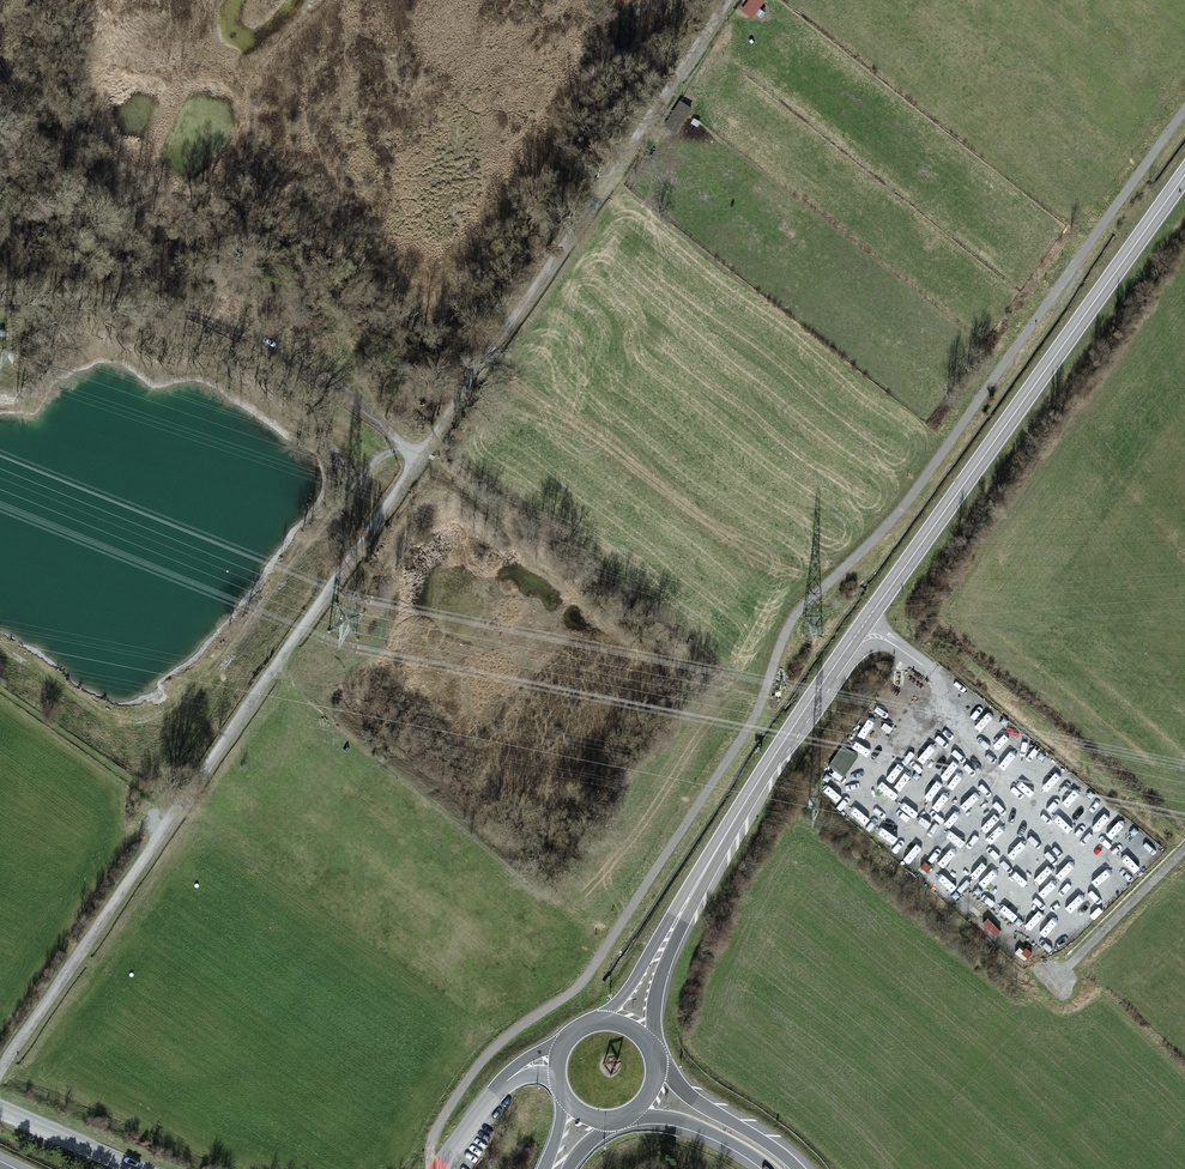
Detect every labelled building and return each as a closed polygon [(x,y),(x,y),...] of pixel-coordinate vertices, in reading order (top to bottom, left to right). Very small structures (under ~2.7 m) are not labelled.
[(762,0),(750,0),(743,10),(752,17),(763,1),(762,0)] [(690,109),(680,102),(665,125),(675,132),(690,109)]
